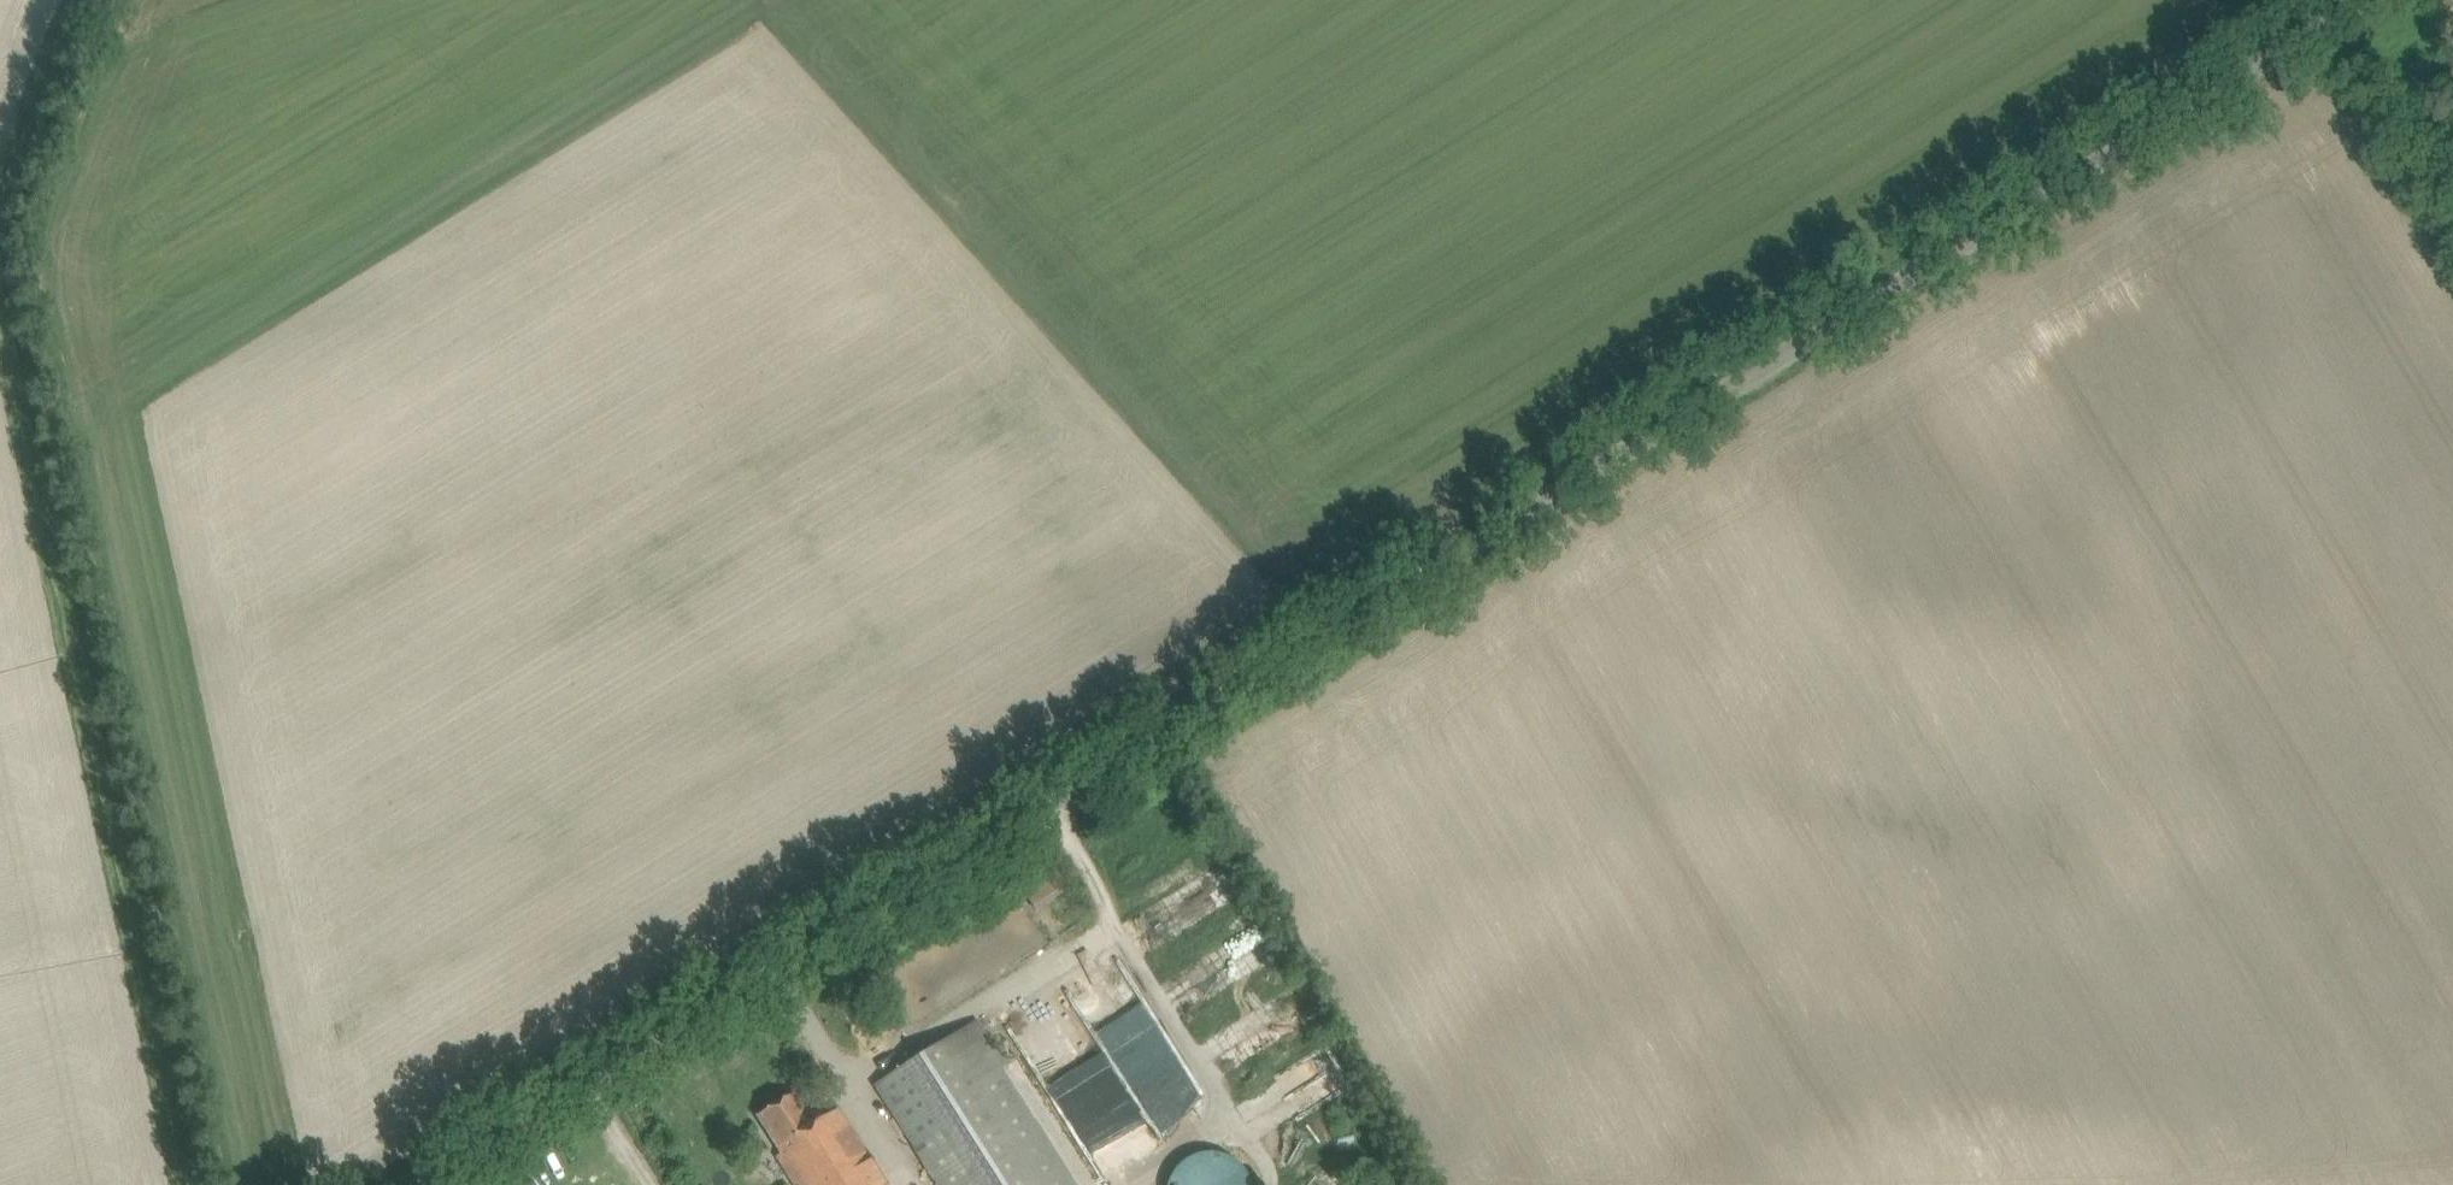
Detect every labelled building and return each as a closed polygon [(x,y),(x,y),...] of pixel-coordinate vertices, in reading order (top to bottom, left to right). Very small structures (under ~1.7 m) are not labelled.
[(876,1085),(939,1184),(1077,1184),(1003,1068),(1006,1066),(991,1041),(978,1021),(900,1070),(876,1085)] [(1229,1051),(1237,1063),(1259,1047),(1251,1035),(1229,1051)] [(791,1177),(796,1184),(885,1184),(850,1130),(837,1109),(826,1117),(818,1104),(806,1112),(794,1093),(758,1116),(782,1154),(778,1156),(791,1177)] [(1252,1180),(1248,1173),(1244,1167),(1239,1162),(1233,1157),(1226,1154),(1219,1152),(1211,1152),(1204,1152),(1197,1154),(1190,1157),(1184,1162),(1179,1167),(1174,1173),(1171,1180),(1170,1184),(1253,1184),(1252,1180)]
